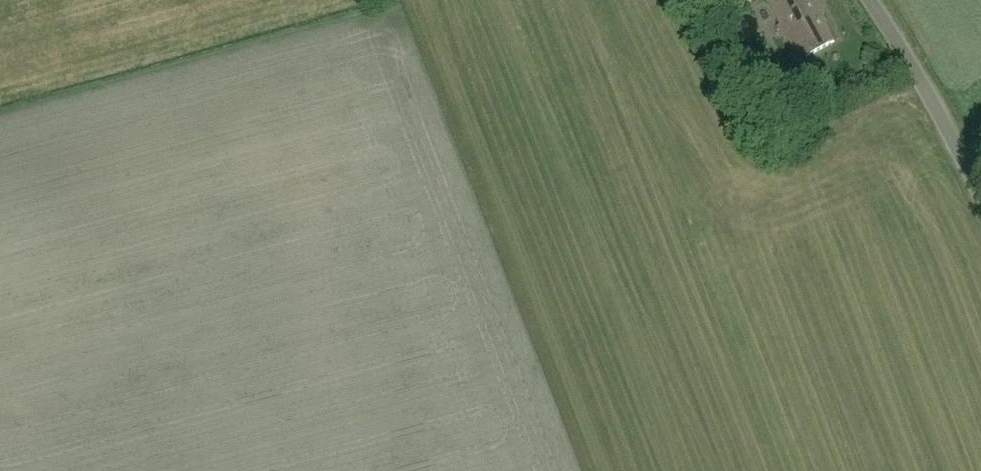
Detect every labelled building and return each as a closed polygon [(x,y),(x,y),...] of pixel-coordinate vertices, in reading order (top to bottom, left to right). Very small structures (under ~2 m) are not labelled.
[(834,41),(821,18),(825,16),(816,0),(769,0),(766,1),(780,25),(777,27),(797,62),(834,41)]
